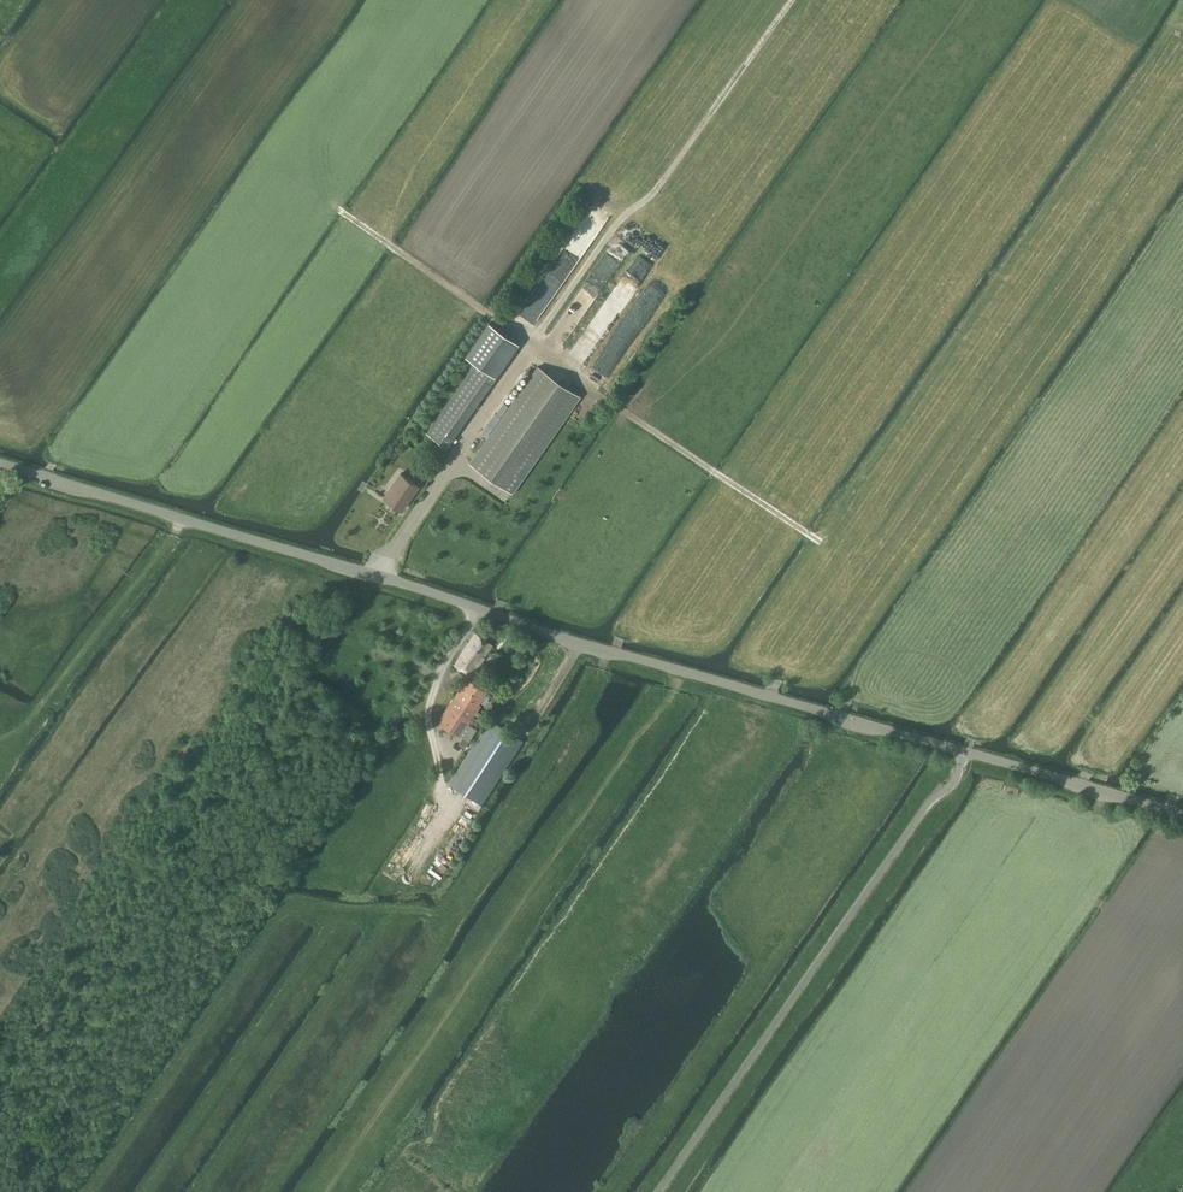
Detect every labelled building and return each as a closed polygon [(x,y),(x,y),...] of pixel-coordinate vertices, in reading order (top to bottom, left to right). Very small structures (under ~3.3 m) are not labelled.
[(491,319),(466,356),(476,363),(496,377),(521,340),(491,319)] [(476,363),(427,432),(447,446),(496,377),(476,363)] [(539,366),(470,462),(513,492),(581,396),(539,366)] [(401,473),(391,488),(384,497),(401,510),(419,485),(401,473)] [(472,676),(492,645),(476,633),(456,666),(472,676)] [(473,715),(487,725),(449,783),(481,803),(522,740),(489,720),(473,708),(477,703),(478,703),(486,691),(468,679),(460,691),(461,692),(457,698),(454,696),(438,721),(459,735),(459,734),(469,741),(477,729),(467,723),(473,715)]
